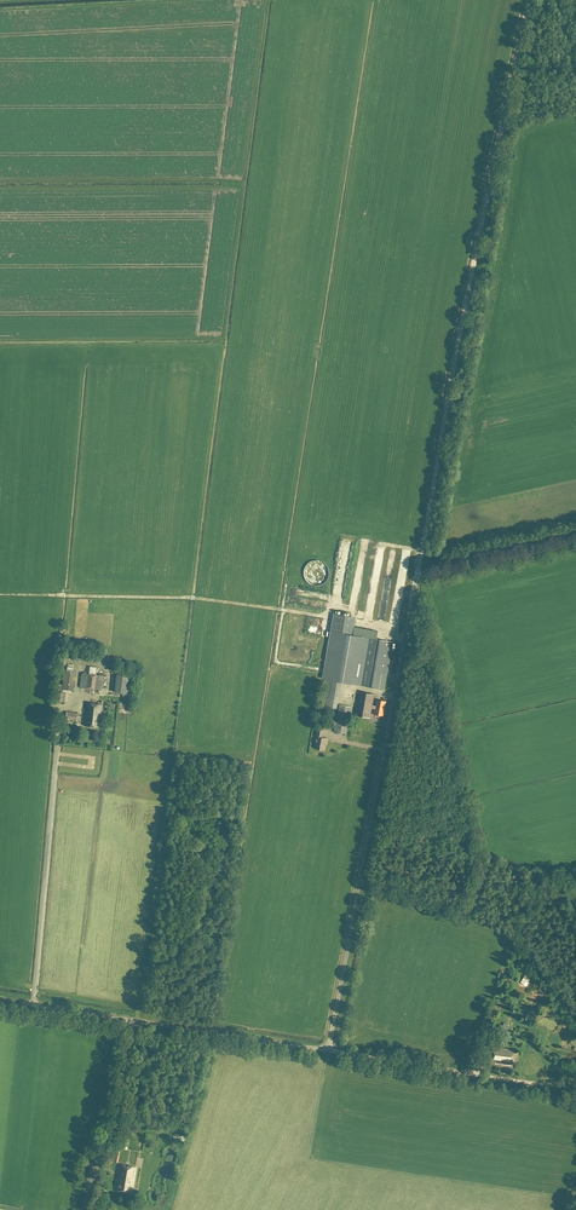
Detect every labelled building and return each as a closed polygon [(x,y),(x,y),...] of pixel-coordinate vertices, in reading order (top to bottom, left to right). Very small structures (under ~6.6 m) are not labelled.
[(375,567),(374,577),(382,578),(383,573),(377,572),(378,568),(375,567)] [(322,679),(341,682),(384,689),(392,642),(353,635),(356,617),(334,613),(322,679)] [(69,670),(66,670),(64,670),(62,690),(74,691),(76,671),(74,671),(75,667),(69,667),(69,670)] [(102,691),(104,676),(81,673),(80,688),(102,691)] [(130,694),(132,675),(116,674),(114,693),(130,694)] [(375,708),(374,715),(383,716),(386,701),(377,700),(376,706),(372,705),(374,694),(360,691),(355,715),(370,718),(372,707),(375,708)] [(99,728),(102,705),(86,703),(84,726),(99,728)] [(340,705),(337,719),(331,718),(329,724),(336,725),(335,732),(346,734),(352,707),(340,705)] [(78,713),(66,712),(65,720),(77,721),(78,713)] [(324,738),(325,730),(316,729),(315,736),(316,736),(315,743),(316,743),(315,749),(325,750),(326,744),(327,744),(328,738),(324,738)] [(527,985),(530,979),(525,976),(522,982),(527,985)] [(497,1036),(505,1038),(507,1030),(498,1028),(497,1036)] [(492,1061),(513,1064),(514,1050),(494,1047),(492,1061)] [(126,1149),(128,1142),(129,1138),(123,1137),(122,1140),(120,1148),(126,1149)] [(136,1167),(120,1164),(115,1191),(131,1193),(136,1167)]
